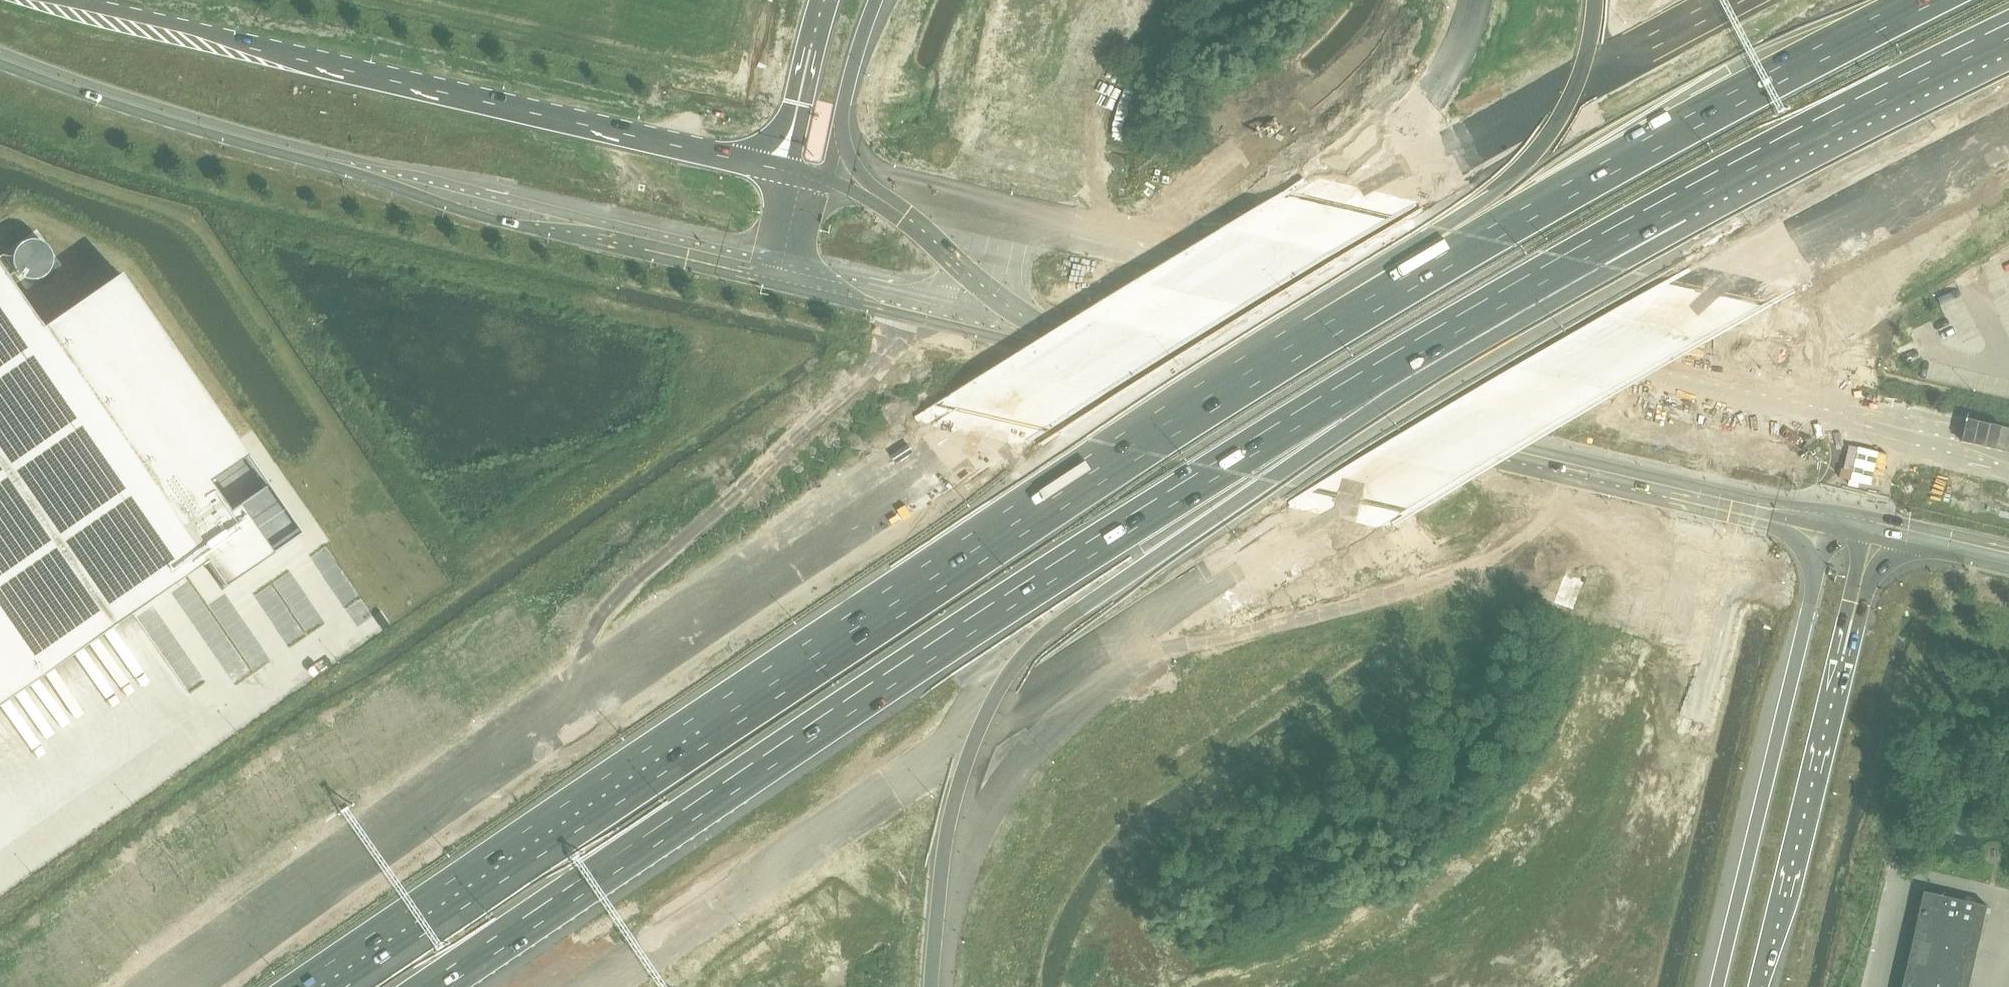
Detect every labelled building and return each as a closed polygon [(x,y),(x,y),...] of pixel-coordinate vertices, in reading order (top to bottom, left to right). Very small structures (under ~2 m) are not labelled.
[(206,561),(223,586),(300,533),(245,453),(236,441),(120,273),(43,326),(7,275),(0,280),(0,704),(206,561)] [(1657,789),(1643,815),(1653,819),(1666,794),(1657,789)] [(1988,906),(1924,891),(1902,986),(1969,986),(1988,906)]
